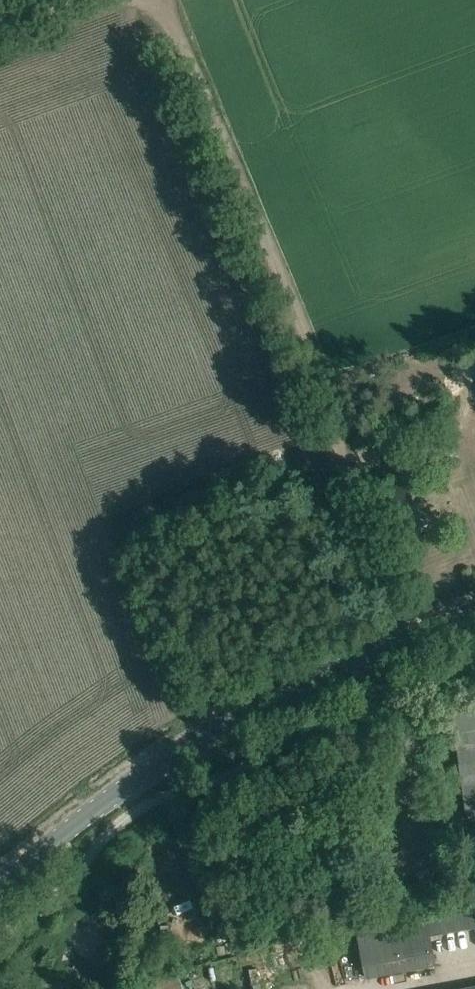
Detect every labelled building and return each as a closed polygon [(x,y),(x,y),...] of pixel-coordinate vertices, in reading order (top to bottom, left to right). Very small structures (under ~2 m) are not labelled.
[(453,708),(469,822),(474,821),(474,705),(453,708)] [(423,912),(424,919),(356,931),(365,980),(434,968),(429,938),(474,930),(474,902),(423,912)]
